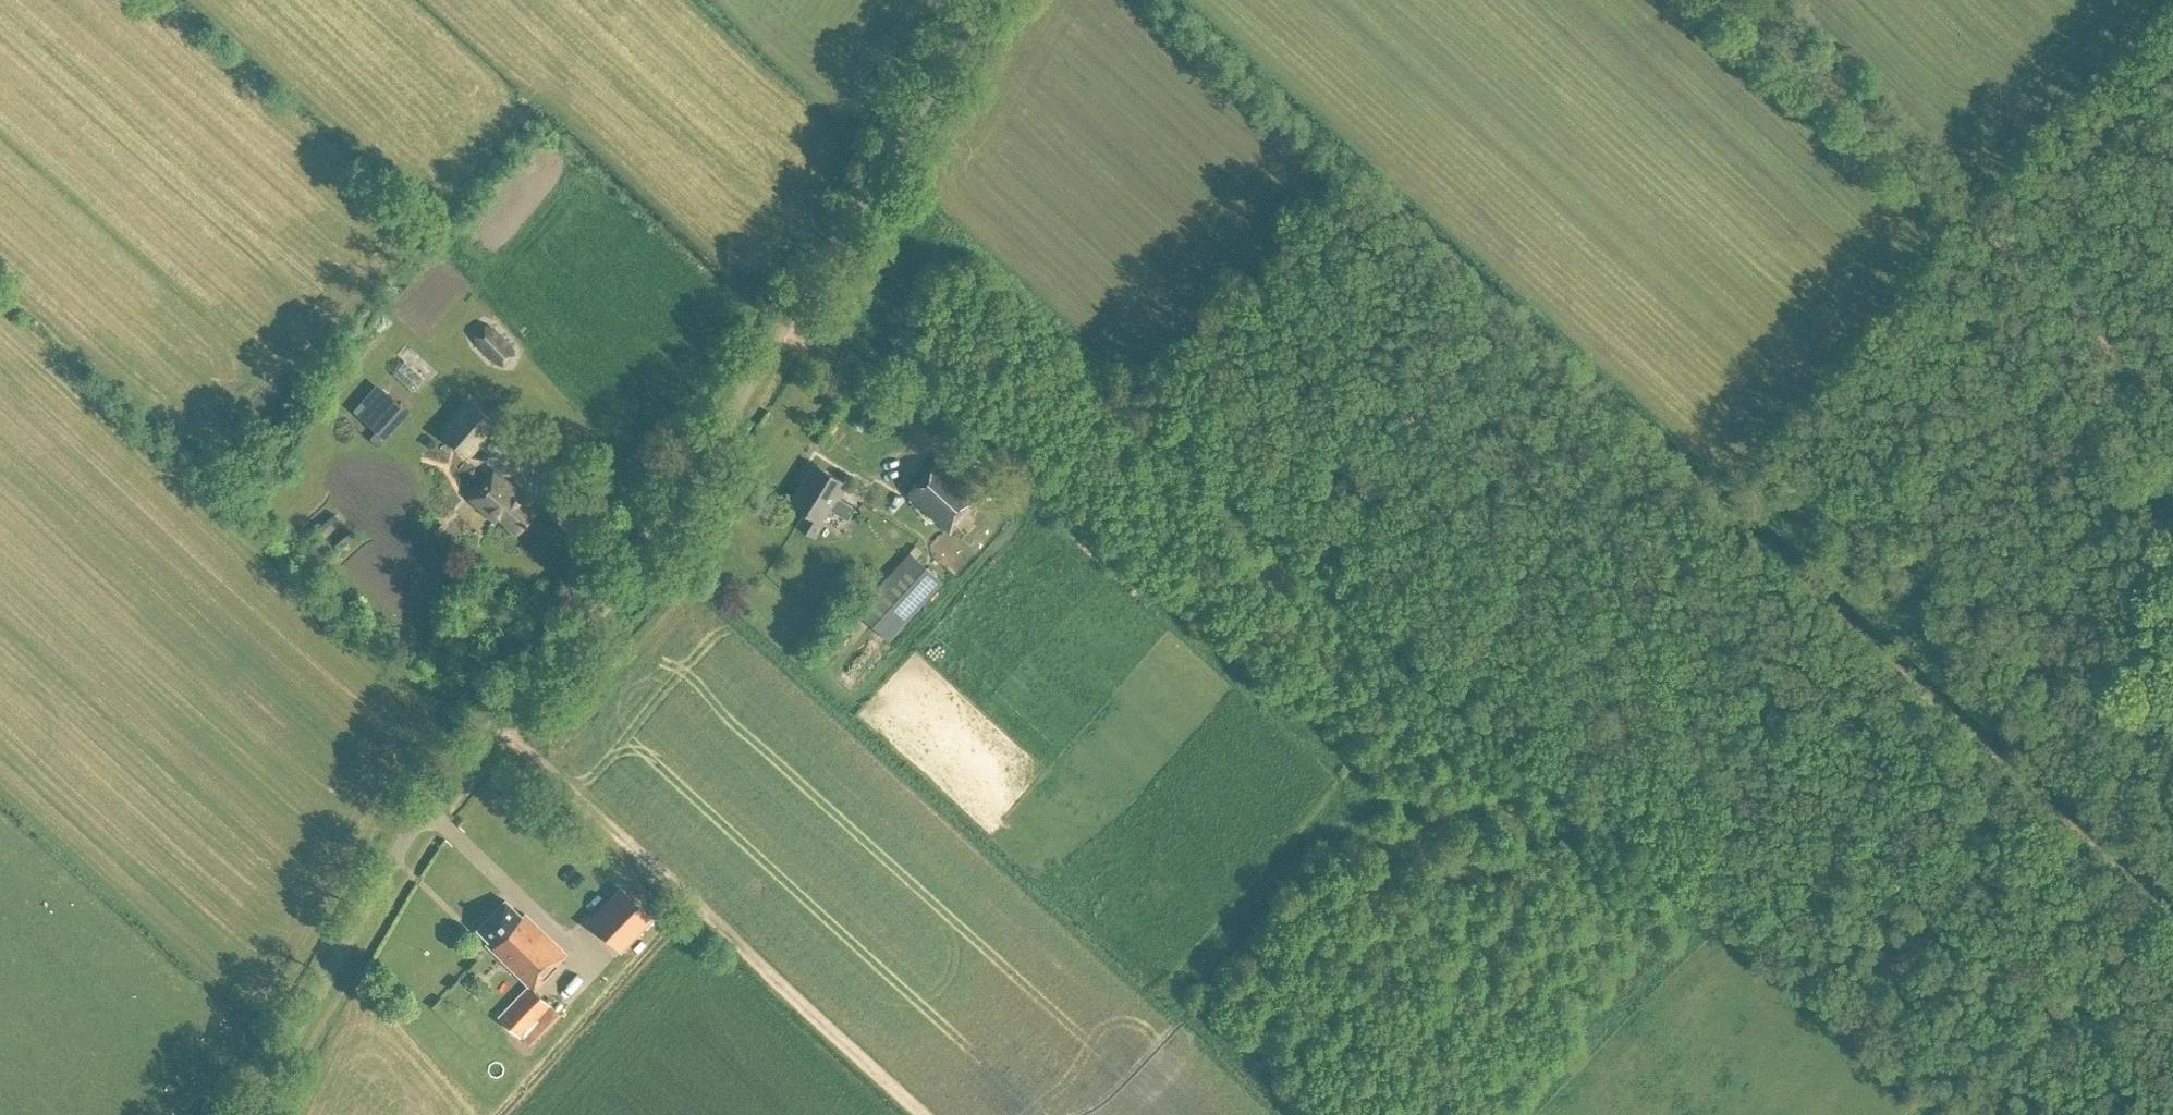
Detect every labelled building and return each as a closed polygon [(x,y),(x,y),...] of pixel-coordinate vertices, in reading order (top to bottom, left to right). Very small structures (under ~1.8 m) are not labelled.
[(503,364),(513,353),(511,346),(492,327),(484,324),(474,334),(476,342),(496,361),(503,364)] [(400,402),(388,392),(363,420),(383,438),(390,430),(381,422),(400,402)] [(470,401),(443,431),(467,452),(493,422),(470,401)] [(936,521),(949,533),(983,497),(938,456),(905,492),(936,521)] [(837,500),(848,483),(813,461),(788,501),(805,511),(797,525),(814,536),(824,521),(822,520),(836,499),(837,500)] [(517,534),(535,513),(527,506),(531,501),(493,468),(466,498),(495,523),(498,518),(517,534)] [(909,551),(855,609),(888,639),(942,581),(909,551)] [(617,897),(586,928),(617,959),(648,928),(617,897)] [(523,917),(506,900),(477,928),(494,946),(492,948),(528,985),(497,1016),(518,1037),(550,1005),(535,990),(559,966),(557,963),(565,955),(525,915),(523,917)]
